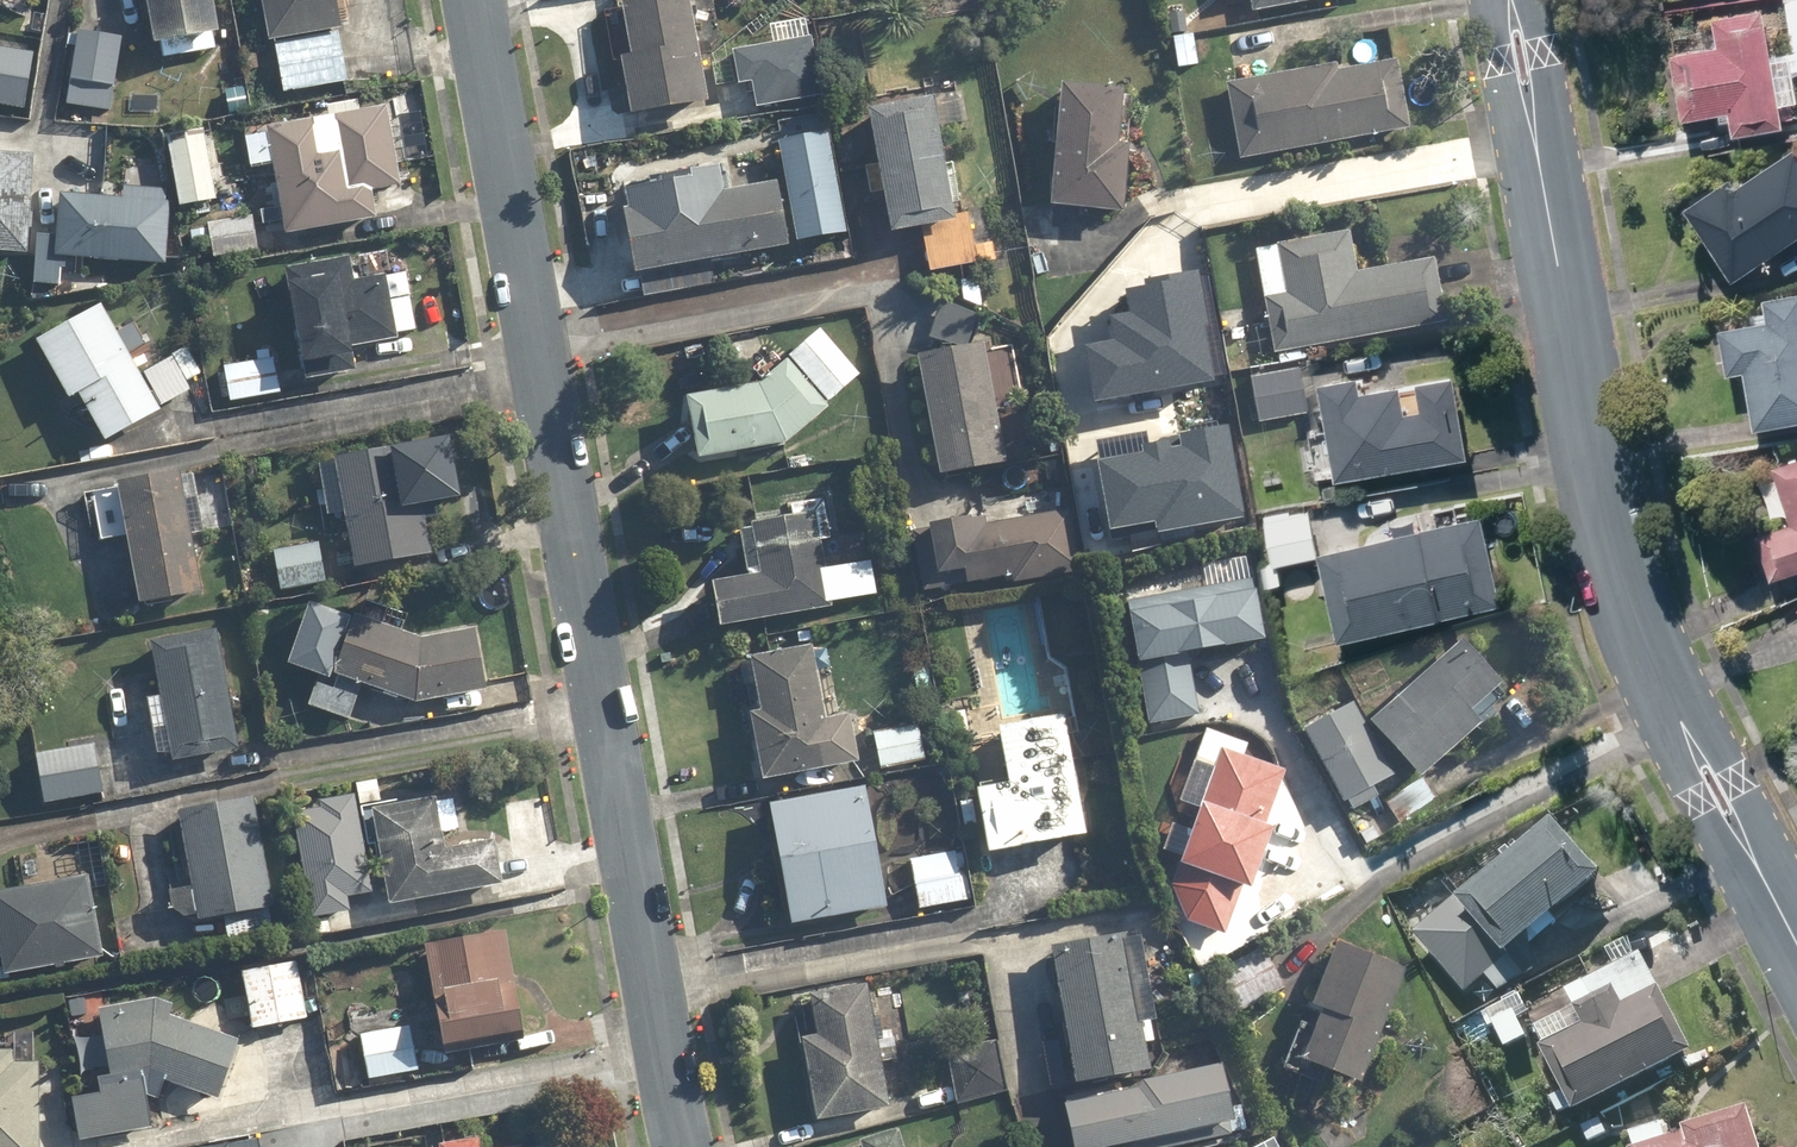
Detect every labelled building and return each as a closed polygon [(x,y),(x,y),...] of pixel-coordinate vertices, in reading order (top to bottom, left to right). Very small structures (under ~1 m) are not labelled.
[(213,0),(146,0),(157,56),(216,46),(214,33),(219,32),(213,0)] [(270,41),(276,40),(284,89),(349,78),(336,0),(263,0),(270,41)] [(632,50),(621,52),(632,112),(708,99),(691,0),(623,0),(632,50)] [(1178,18),(1210,12),(1208,0),(1175,0),(1178,18)] [(1252,12),(1311,0),(1250,0),(1252,12)] [(1718,44),(1674,52),(1684,117),(1729,109),(1733,130),(1783,122),(1764,6),(1713,15),(1718,44)] [(122,34),(77,27),(65,103),(110,110),(122,34)] [(750,77),(756,106),(820,94),(809,34),(731,49),(737,80),(750,77)] [(0,47),(0,103),(23,107),(32,53),(0,47)] [(1338,61),(1225,82),(1240,160),(1412,127),(1398,55),(1339,67),(1338,61)] [(1121,142),(1123,87),(1062,84),(1056,208),(1126,211),(1129,142),(1121,142)] [(254,87),(221,86),(221,114),(253,114),(254,87)] [(962,91),(933,96),(938,125),(967,120),(962,91)] [(931,99),(870,109),(888,217),(948,206),(931,99)] [(388,105),(268,127),(287,232),(378,215),(373,188),(402,183),(388,105)] [(202,126),(167,133),(179,204),(214,198),(202,126)] [(774,136),(793,241),(845,231),(826,126),(774,136)] [(1741,181),(1734,171),(1688,201),(1736,274),(1796,234),(1796,144),(1741,181)] [(34,153),(0,151),(0,251),(29,252),(34,153)] [(788,244),(777,180),(723,189),(719,166),(623,182),(638,270),(788,244)] [(65,282),(66,257),(167,261),(170,189),(121,187),(120,196),(59,194),(58,232),(34,231),(32,295),(46,296),(47,282),(65,282)] [(259,250),(252,213),(190,226),(194,248),(212,244),(215,259),(259,250)] [(1350,232),(1257,249),(1276,352),(1449,320),(1437,256),(1357,271),(1350,232)] [(974,235),(925,242),(929,271),(997,262),(995,244),(975,247),(974,235)] [(346,254),(285,267),(305,363),(356,353),(355,346),(414,334),(407,297),(390,301),(385,273),(352,280),(346,254)] [(1082,340),(1090,396),(1214,378),(1198,271),(1126,282),(1130,310),(1111,313),(1114,336),(1082,340)] [(1764,295),(1768,322),(1722,328),(1728,373),(1746,371),(1753,423),(1796,417),(1796,290),(1764,295)] [(104,305),(38,342),(69,399),(80,392),(106,440),(192,393),(186,383),(199,376),(184,349),(141,373),(104,305)] [(785,446),(831,406),(828,403),(860,374),(820,330),(761,383),(688,394),(697,458),(785,446)] [(987,342),(918,353),(939,476),(1007,465),(987,342)] [(282,392),(275,357),(220,369),(228,404),(282,392)] [(1300,367),(1249,377),(1258,426),(1310,416),(1300,367)] [(1362,375),(1324,382),(1341,477),(1472,453),(1458,375),(1365,392),(1362,375)] [(1099,457),(1110,522),(1154,514),(1156,526),(1242,511),(1227,422),(1143,437),(1145,449),(1099,457)] [(412,498),(402,446),(335,459),(356,568),(432,554),(421,497),(412,498)] [(1759,530),(1773,575),(1796,567),(1796,458),(1776,465),(1793,519),(1759,530)] [(207,532),(191,468),(85,494),(96,542),(127,534),(145,605),(203,591),(190,536),(207,532)] [(794,515),(754,521),(762,571),(713,579),(720,624),(834,606),(824,539),(832,538),(825,498),(792,503),(794,515)] [(1310,508),(1267,516),(1275,561),(1318,552),(1310,508)] [(1082,570),(1071,509),(986,524),(985,516),(913,529),(924,590),(1015,573),(1017,582),(1082,570)] [(1483,514),(1322,551),(1342,637),(1503,600),(1483,514)] [(327,580),(319,541),(273,551),(281,589),(327,580)] [(1188,652),(1267,639),(1256,578),(1126,600),(1147,727),(1199,718),(1188,652)] [(310,603),(290,665),(318,674),(308,705),(350,718),(361,681),(417,700),(486,690),(476,626),(423,634),(355,613),(354,618),(310,603)] [(240,747),(216,630),(150,644),(175,761),(240,747)] [(1503,683),(1461,638),(1372,722),(1423,776),(1483,720),(1474,710),(1503,683)] [(815,652),(747,662),(764,777),(861,763),(853,712),(824,716),(815,652)] [(1350,701),(1304,728),(1347,801),(1393,774),(1350,701)] [(969,707),(943,711),(951,761),(976,757),(969,707)] [(1087,834),(1065,713),(999,725),(1010,781),(976,787),(988,852),(1087,834)] [(919,726),(871,735),(877,768),(925,759),(919,726)] [(1215,766),(1173,884),(1186,919),(1226,934),(1244,883),(1253,887),(1275,827),(1267,824),(1287,770),(1243,754),(1247,744),(1207,729),(1196,759),(1215,766)] [(107,793),(95,740),(33,754),(45,807),(107,793)] [(1419,775),(1386,804),(1403,824),(1437,796),(1419,775)] [(865,785),(771,803),(794,924),(889,905),(865,785)] [(177,809),(193,885),(169,890),(175,917),(199,912),(200,920),(275,904),(252,793),(177,809)] [(299,838),(316,919),(349,912),(346,896),(373,890),(353,793),(316,801),(323,833),(299,838)] [(438,802),(437,797),(373,808),(390,905),(503,885),(495,839),(446,847),(443,832),(459,829),(454,799),(438,802)] [(1603,874),(1552,818),(1461,902),(1457,898),(1415,936),(1471,996),(1603,874)] [(957,852),(911,859),(918,906),(964,899),(957,852)] [(2,963),(4,975),(104,957),(88,872),(0,888),(0,964),(2,963)] [(508,929),(426,943),(443,1045),(525,1031),(508,929)] [(1151,1071),(1146,1041),(1155,1040),(1151,1020),(1156,1019),(1144,947),(1130,949),(1127,931),(1053,943),(1076,1083),(1151,1071)] [(1337,943),(1298,1057),(1365,1081),(1405,966),(1337,943)] [(1219,972),(1241,1012),(1285,988),(1263,948),(1219,972)] [(1533,1030),(1563,1087),(1547,1095),(1558,1116),(1574,1107),(1576,1112),(1693,1052),(1641,953),(1573,988),(1581,1005),(1533,1030)] [(294,961),(241,972),(253,1028),(306,1017),(294,961)] [(808,994),(815,1035),(802,1038),(816,1120),(891,1107),(877,1025),(870,983),(808,994)] [(1490,1023),(1497,1020),(1510,1047),(1528,1038),(1520,1021),(1532,1015),(1520,991),(1515,994),(1492,1005),(1483,1009),(1490,1023)] [(240,1038),(171,1013),(168,994),(99,1006),(110,1068),(95,1071),(98,1087),(74,1091),(82,1137),(154,1125),(146,1074),(149,1074),(218,1099),(240,1038)] [(413,1031),(360,1037),(365,1078),(418,1072),(413,1031)] [(985,1050),(947,1057),(955,1103),(993,1096),(985,1050)] [(0,1054),(0,1146),(39,1146),(42,1061),(13,1060),(13,1055),(0,1054)] [(1127,1143),(1128,1146),(1177,1146),(1246,1132),(1240,1104),(1234,1105),(1226,1064),(1067,1097),(1077,1146),(1110,1146),(1127,1143)] [(1629,1141),(1630,1146),(1763,1146),(1750,1106),(1681,1126),(1683,1132),(1665,1137),(1661,1123),(1626,1134),(1629,1141)] [(900,1127),(860,1138),(862,1146),(906,1146),(900,1127)] [(258,1134),(183,1146),(260,1146),(258,1134)] [(480,1134),(439,1140),(440,1146),(482,1146),(480,1134)]
